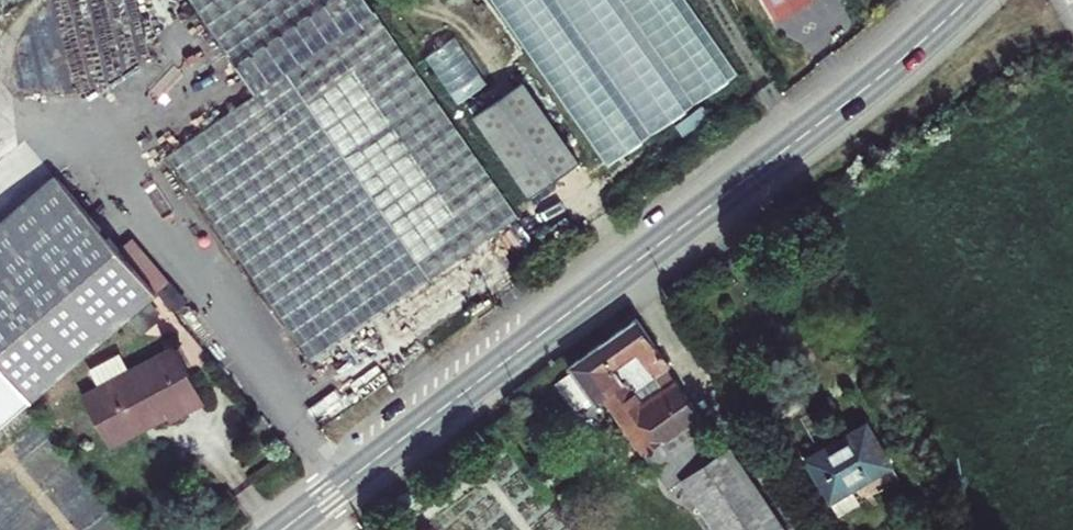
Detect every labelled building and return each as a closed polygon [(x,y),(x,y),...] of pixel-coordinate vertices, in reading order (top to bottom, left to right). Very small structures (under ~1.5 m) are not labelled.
[(256,86),(378,7),(373,0),(199,0),(256,86)] [(609,166),(738,73),(687,0),(492,0),(609,166)] [(782,14),(806,0),(774,0),(782,14)] [(517,218),(426,81),(378,7),(256,86),(167,144),(308,357),(494,233),(517,218)] [(460,34),(431,54),(464,101),(492,82),(460,34)] [(475,119),(530,196),(579,162),(526,83),(475,119)] [(0,213),(0,361),(25,391),(153,283),(54,167),(0,213)] [(133,414),(100,378),(82,386),(107,437),(168,408),(170,412),(202,395),(176,340),(156,350),(176,373),(133,414)] [(156,350),(100,378),(133,414),(176,373),(156,350)] [(647,399),(617,353),(545,400),(548,406),(530,418),(546,443),(552,444),(579,427),(619,482),(623,481),(647,514),(655,508),(699,479),(656,413),(636,426),(617,440),(588,400),(600,392),(609,385),(624,408),(627,413),(647,399)] [(609,385),(600,392),(615,414),(624,408),(609,385)] [(656,413),(647,399),(627,413),(636,426),(656,413)] [(849,459),(788,498),(810,529),(820,529),(873,497),(849,459)] [(703,476),(699,479),(655,508),(670,529),(738,529),(703,476)]
